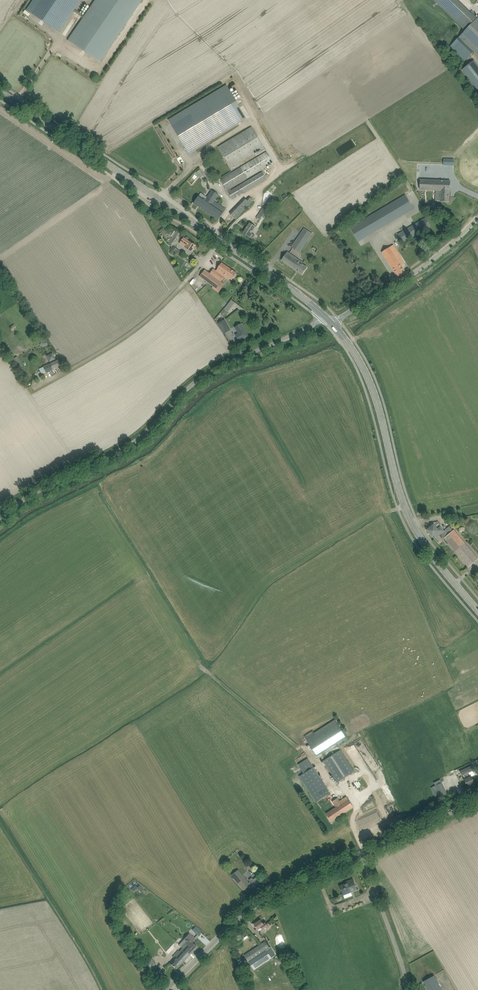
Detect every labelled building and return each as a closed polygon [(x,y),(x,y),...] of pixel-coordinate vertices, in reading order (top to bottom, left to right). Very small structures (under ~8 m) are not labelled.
[(26,10),(59,32),(73,11),(83,18),(68,40),(100,62),(142,0),(95,0),(84,16),(74,9),(81,0),(33,0),(26,10)] [(477,19),(458,0),(434,0),(466,30),(463,33),(477,47),(477,19)] [(459,38),(451,47),(465,61),(474,52),(459,38)] [(461,67),(477,90),(477,65),(473,58),(461,67)] [(169,120),(189,154),(247,119),(227,85),(169,120)] [(252,127),(218,147),(231,168),(264,148),(252,127)] [(267,179),(262,172),(231,190),(230,188),(261,170),(273,163),(267,152),(221,180),(232,199),(267,179)] [(430,158),(430,173),(445,173),(445,158),(430,158)] [(200,169),(196,172),(200,178),(204,175),(200,169)] [(420,190),(436,191),(441,191),(440,198),(436,197),(436,201),(441,201),(449,202),(449,196),(449,191),(450,191),(450,181),(445,181),(420,180),(420,190)] [(199,196),(197,199),(194,203),(219,220),(221,216),(226,209),(214,201),(219,194),(212,190),(205,200),(199,196)] [(405,195),(350,227),(358,242),(414,209),(405,195)] [(266,203),(256,217),(260,220),(262,216),(264,218),(272,206),(273,207),(276,203),(270,199),(267,203),(266,203)] [(236,219),(241,214),(236,209),(231,214),(236,219)] [(431,226),(428,222),(426,218),(396,235),(401,244),(431,226)] [(250,238),(253,233),(252,233),(256,227),(250,223),(243,233),(250,238)] [(312,234),(304,229),(292,247),(295,250),(299,244),(304,247),(312,234)] [(176,231),(168,242),(172,245),(180,235),(180,234),(176,231)] [(184,238),(181,242),(180,243),(186,248),(192,252),(196,246),(184,238)] [(403,268),(399,261),(402,259),(393,245),(383,252),(395,272),(398,277),(406,272),(403,268)] [(173,256),(178,250),(174,247),(170,253),(173,256)] [(288,252),(285,256),(282,260),(302,274),(305,270),(307,267),(302,264),(303,262),(288,252)] [(224,277),(226,278),(227,277),(232,280),(234,277),(237,273),(222,263),(216,271),(213,269),(210,274),(205,270),(200,277),(220,292),(221,290),(224,285),(225,284),(221,282),(224,277)] [(225,320),(218,323),(222,329),(224,334),(225,334),(222,329),(228,326),(225,320)] [(239,341),(248,336),(245,331),(241,324),(235,327),(239,333),(235,335),(239,341)] [(43,367),(39,369),(40,372),(42,375),(46,373),(50,371),(53,370),(56,368),(61,366),(58,359),(55,360),(55,359),(53,354),(47,356),(50,362),(50,361),(50,362),(50,363),(50,364),(43,367)] [(17,357),(13,360),(16,366),(21,363),(17,357)] [(433,525),(427,530),(433,536),(435,538),(441,534),(469,567),(477,560),(477,559),(454,530),(453,531),(449,526),(449,527),(444,530),(441,526),(440,528),(437,530),(433,525)] [(304,736),(306,738),(317,756),(347,737),(335,719),(314,733),(313,730),(304,736)] [(354,745),(351,747),(350,745),(346,747),(349,754),(357,751),(354,745)] [(337,783),(346,777),(349,775),(354,772),(340,750),(323,761),(337,783)] [(305,760),(298,765),(304,773),(314,767),(308,758),(305,760)] [(472,776),(471,776),(469,773),(473,771),(471,766),(460,771),(462,776),(463,775),(465,779),(464,780),(468,786),(475,783),(472,776)] [(447,794),(445,789),(442,782),(441,783),(433,786),(437,793),(439,798),(447,794)] [(353,807),(346,797),(340,801),(338,798),(332,802),(336,807),(326,813),(332,821),(353,807)] [(249,880),(250,883),(243,874),(235,880),(244,891),(250,885),(254,890),(262,884),(257,878),(254,879),(252,878),(249,880)] [(340,886),(344,895),(357,890),(353,879),(349,881),(349,883),(340,886)] [(259,931),(262,929),(264,931),(269,927),(266,922),(263,924),(261,919),(258,921),(257,921),(252,924),(255,928),(256,927),(258,930),(259,931)] [(186,944),(180,951),(187,958),(197,947),(192,942),(195,939),(189,933),(184,939),(186,941),(185,943),(186,944)] [(262,944),(245,956),(249,962),(254,970),(272,958),(266,950),(270,948),(265,941),(262,944)] [(176,969),(187,958),(180,951),(179,951),(178,950),(172,956),(175,959),(171,964),(176,969)] [(152,957),(147,961),(152,968),(157,964),(152,957)] [(428,979),(424,981),(429,989),(442,989),(434,975),(428,979)]
